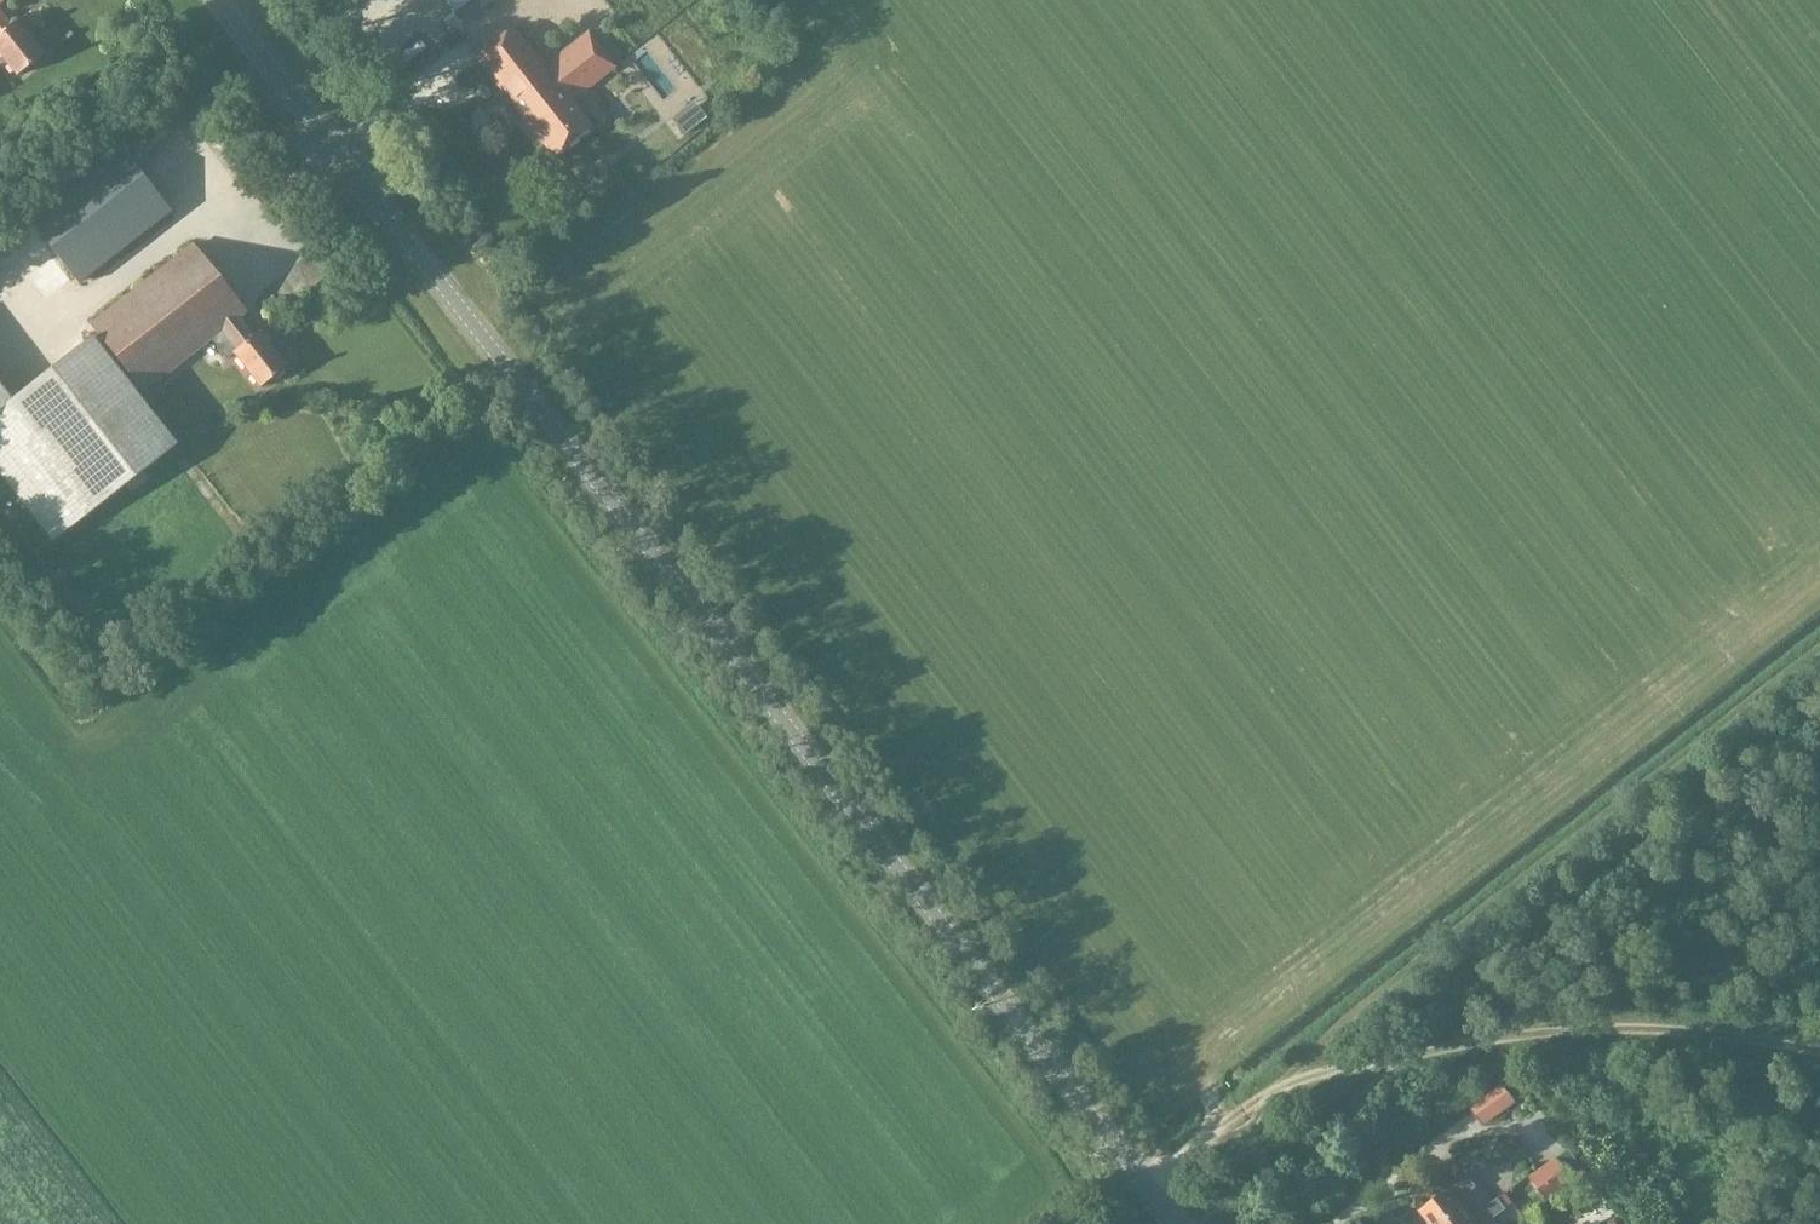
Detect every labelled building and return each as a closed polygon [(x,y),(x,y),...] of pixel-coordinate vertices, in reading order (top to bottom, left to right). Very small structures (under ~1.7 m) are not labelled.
[(434,34),(425,21),(437,13),(428,0),(399,0),(384,10),(410,49),(434,34)] [(468,0),(441,0),(451,13),(468,0)] [(17,76),(42,57),(15,22),(10,25),(0,12),(0,55),(17,76)] [(446,39),(459,30),(450,17),(437,25),(446,39)] [(572,102),(615,68),(588,33),(545,67),(514,29),(476,59),(554,157),(592,127),(572,102)] [(26,211),(80,280),(167,213),(113,143),(26,211)] [(245,312),(192,244),(90,323),(98,334),(93,338),(92,337),(0,408),(0,476),(48,538),(124,479),(133,491),(149,479),(140,468),(173,442),(132,390),(138,386),(144,393),(211,340),(226,359),(234,353),(260,387),(285,368),(258,333),(254,336),(239,317),(245,312)] [(1503,1084),(1471,1107),(1482,1123),(1514,1100),(1503,1084)] [(1556,1161),(1532,1179),(1547,1199),(1571,1181),(1556,1161)] [(1472,1217),(1459,1200),(1476,1186),(1468,1175),(1420,1211),(1421,1212),(1431,1223),(1463,1223),(1472,1217)] [(1497,1223),(1492,1218),(1505,1208),(1497,1197),(1472,1217),(1463,1223),(1495,1223),(1497,1223)]
